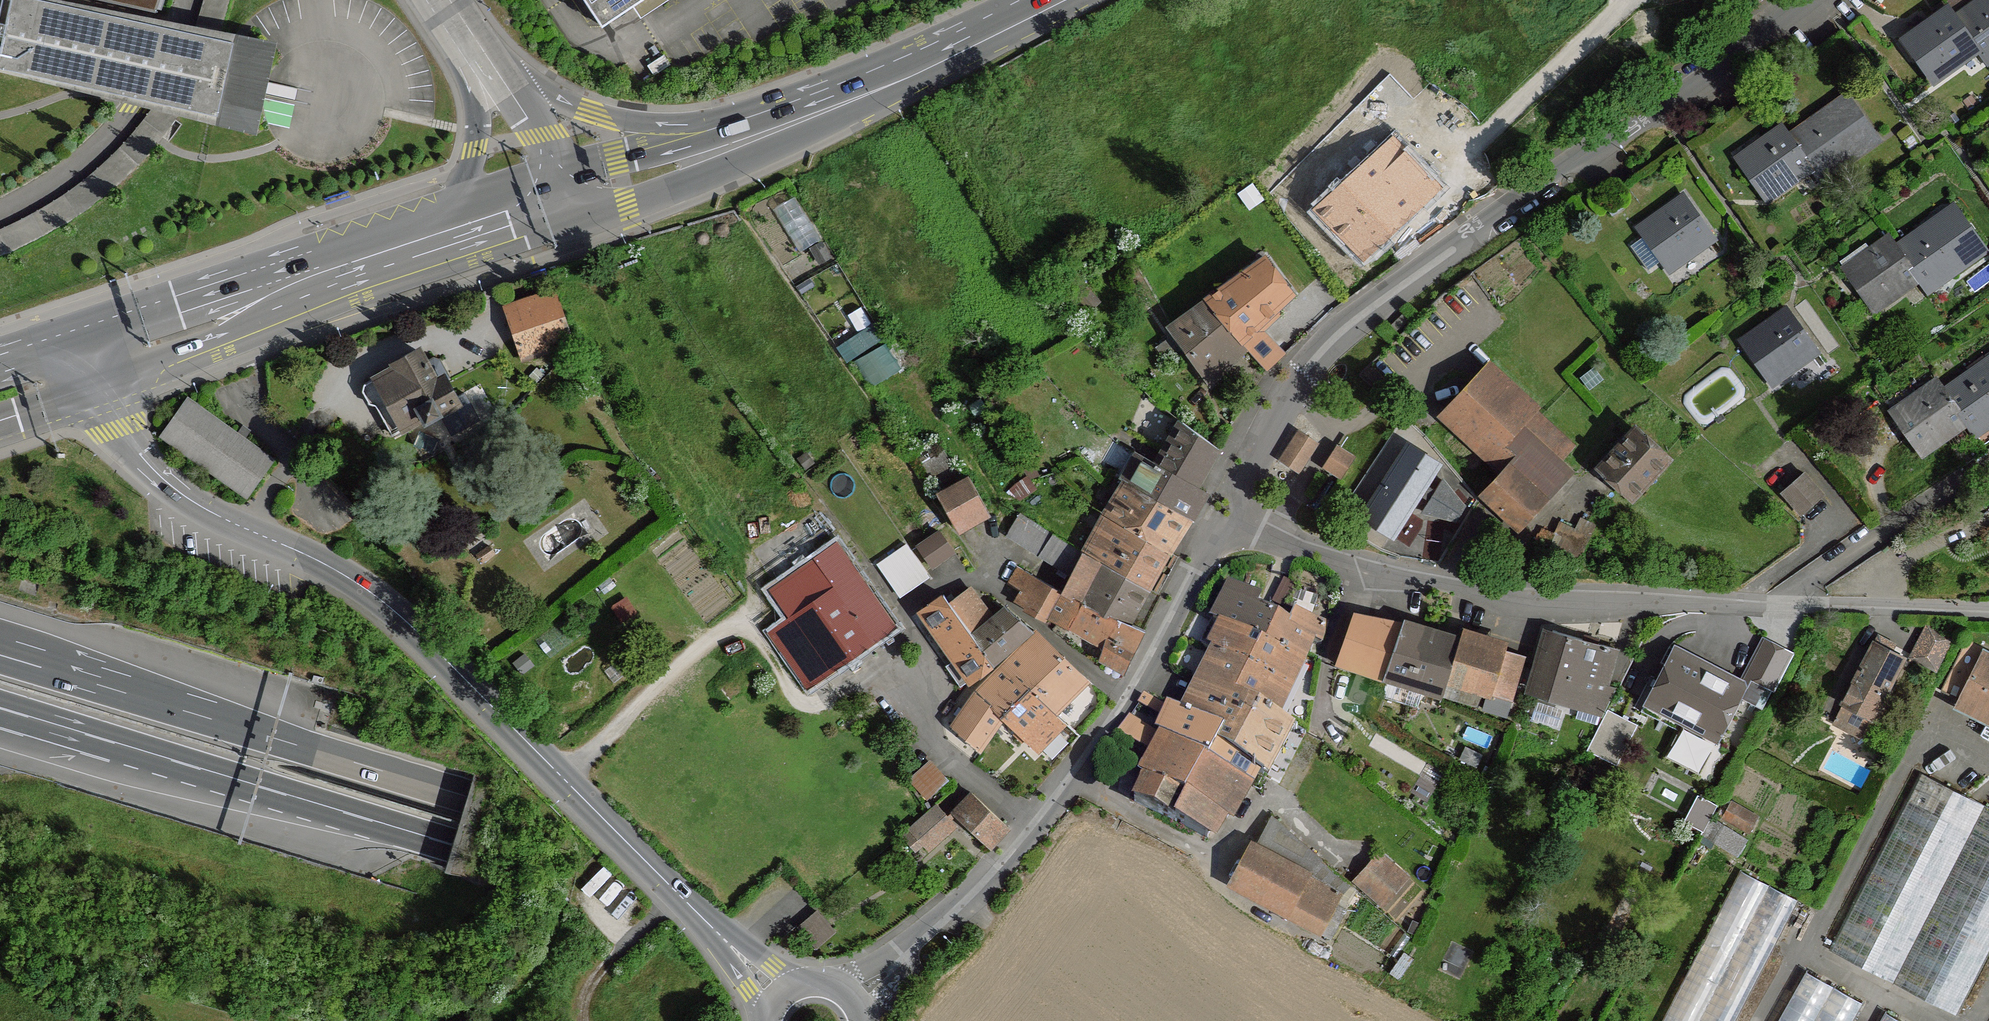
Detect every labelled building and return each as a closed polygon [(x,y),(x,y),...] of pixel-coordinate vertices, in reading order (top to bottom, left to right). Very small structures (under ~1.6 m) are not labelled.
[(2,43),(0,51),(0,71),(79,89),(137,102),(219,119),(235,43),(178,31),(39,0),(12,0),(7,24),(0,23),(0,42),(2,43)] [(0,20),(0,23),(7,24),(12,0),(4,0),(0,20)] [(157,13),(161,0),(100,0),(157,13)] [(604,26),(644,0),(587,0),(604,26)] [(1956,17),(1975,44),(1984,55),(1988,52),(1988,2),(1983,7),(1979,1),(1956,17)] [(1956,17),(1949,7),(1930,20),(1934,26),(1908,45),(1934,81),(1961,61),(1958,57),(1975,44),(1956,17)] [(1813,120),(1789,136),(1808,163),(1817,175),(1839,159),(1843,165),(1879,139),(1851,101),(1816,126),(1813,120)] [(1789,136),(1782,126),(1764,139),(1768,145),(1742,164),(1768,200),(1795,181),(1791,176),(1808,163),(1789,136)] [(1393,141),(1321,209),(1365,257),(1437,188),(1393,141)] [(802,246),(822,236),(801,194),(781,204),(802,246)] [(1710,233),(1684,197),(1665,209),(1669,215),(1643,234),(1670,270),(1696,251),(1692,245),(1710,233)] [(1921,231),(1898,247),(1917,274),(1925,286),(1948,270),(1952,276),(1987,250),(1960,212),(1925,237),(1921,231)] [(1898,247),(1891,237),(1872,250),(1876,256),(1850,275),(1876,311),(1903,292),(1899,287),(1917,274),(1898,247)] [(1208,300),(1242,343),(1259,326),(1293,294),(1266,258),(1208,300)] [(555,292),(506,308),(515,333),(523,359),(571,342),(557,299),(555,292)] [(1207,376),(1242,343),(1208,300),(1171,328),(1207,376)] [(1814,346),(1788,309),(1769,323),(1772,329),(1747,348),(1773,384),(1800,365),(1796,359),(1814,346)] [(876,319),(840,340),(851,358),(887,336),(876,319)] [(1259,326),(1242,343),(1267,372),(1284,357),(1259,326)] [(888,338),(859,355),(875,382),(904,364),(888,338)] [(396,367),(373,380),(401,430),(423,418),(415,404),(434,394),(444,412),(456,405),(454,401),(444,381),(443,379),(436,381),(426,362),(420,352),(395,365),(396,367)] [(433,357),(426,362),(436,381),(443,379),(444,381),(450,378),(440,359),(433,357)] [(1490,365),(1442,416),(1502,474),(1508,468),(1545,501),(1572,473),(1559,461),(1521,425),(1534,411),(1537,408),(1490,365)] [(1945,391),(1964,418),(1972,430),(1988,418),(1988,369),(1972,381),(1968,375),(1945,391)] [(401,430),(373,380),(366,384),(364,391),(371,404),(376,405),(386,423),(392,435),(401,430)] [(1945,391),(1937,381),(1919,394),(1923,400),(1897,419),(1923,455),(1950,436),(1946,431),(1964,418),(1945,391)] [(440,414),(444,412),(434,394),(415,404),(423,418),(425,422),(440,414)] [(466,394),(454,401),(456,405),(444,412),(440,414),(452,435),(480,419),(466,394)] [(186,398),(162,437),(248,496),(274,460),(186,398)] [(1573,446),(1534,411),(1521,425),(1559,461),(1573,446)] [(1183,422),(1159,466),(1197,488),(1219,449),(1183,422)] [(1300,425),(1281,458),(1305,471),(1324,438),(1300,425)] [(1636,431),(1602,467),(1633,496),(1668,460),(1636,431)] [(1401,434),(1356,514),(1394,535),(1439,455),(1401,434)] [(1575,443),(1573,446),(1559,461),(1572,473),(1589,455),(1575,443)] [(1339,446),(1325,467),(1342,478),(1356,458),(1339,446)] [(922,464),(939,495),(963,481),(945,450),(922,464)] [(1140,456),(1124,483),(1189,520),(1204,492),(1197,488),(1159,466),(1140,456)] [(1508,468),(1502,474),(1484,493),(1520,527),(1545,501),(1508,468)] [(1823,496),(1804,474),(1784,492),(1802,514),(1823,496)] [(1437,476),(1423,507),(1456,521),(1470,491),(1437,476)] [(963,481),(939,495),(953,522),(956,527),(987,509),(974,486),(970,478),(963,481)] [(1124,483),(1105,513),(1169,551),(1170,549),(1165,545),(1172,533),(1179,537),(1189,520),(1124,483)] [(1141,585),(1149,589),(1154,592),(1210,495),(1204,492),(1189,520),(1179,537),(1172,533),(1165,545),(1170,549),(1169,551),(1105,513),(1103,517),(1161,552),(1141,585)] [(1073,575),(1085,555),(1084,554),(1020,514),(1008,534),(1073,575)] [(1085,555),(1100,563),(1141,585),(1161,552),(1103,517),(1084,554),(1085,555)] [(827,533),(812,543),(824,558),(838,548),(827,533)] [(954,552),(940,533),(919,547),(933,567),(954,552)] [(760,570),(777,591),(824,558),(812,543),(806,534),(760,570)] [(930,577),(906,544),(877,565),(900,598),(916,587),(930,577)] [(776,633),(810,683),(893,625),(878,604),(838,548),(824,558),(777,591),(797,619),(776,633)] [(1085,555),(1073,575),(1063,591),(1081,601),(1090,583),(1100,563),(1085,555)] [(1100,563),(1090,583),(1138,607),(1149,589),(1141,585),(1100,563)] [(1027,608),(1041,579),(1019,567),(1009,584),(1022,591),(1017,600),(1027,608)] [(1069,627),(1083,605),(1084,602),(1081,601),(1063,591),(1041,579),(1027,608),(1068,629),(1069,627)] [(1090,583),(1081,601),(1084,602),(1083,605),(1117,621),(1128,626),(1129,623),(1138,607),(1090,583)] [(985,625),(992,619),(969,588),(949,603),(971,635),(985,625)] [(1267,648),(1279,623),(1255,611),(1260,601),(1234,589),(1230,598),(1226,597),(1213,621),(1267,648)] [(992,665),(971,635),(949,603),(944,595),(922,610),(957,658),(964,669),(971,679),(972,680),(992,665)] [(1103,643),(1117,621),(1083,605),(1069,627),(1103,643)] [(1005,655),(1031,629),(1007,608),(992,619),(985,625),(1005,655)] [(1338,665),(1364,674),(1382,621),(1357,614),(1338,665)] [(1267,648),(1298,663),(1309,640),(1322,644),(1327,625),(1294,615),(1289,627),(1279,623),(1267,648)] [(1128,626),(1117,621),(1103,643),(1093,664),(1121,687),(1154,634),(1145,630),(1129,623),(1128,626)] [(1266,718),(1274,716),(1298,663),(1267,648),(1213,621),(1202,645),(1206,647),(1221,654),(1251,669),(1236,700),(1250,707),(1249,710),(1266,718)] [(1384,681),(1386,675),(1404,624),(1382,621),(1364,674),(1373,678),(1384,681)] [(1448,680),(1460,639),(1444,633),(1442,636),(1404,624),(1386,675),(1444,693),(1448,680)] [(1005,655),(985,625),(971,635),(992,665),(1005,655)] [(1951,639),(1927,626),(1912,657),(1936,670),(1951,639)] [(1615,648),(1553,631),(1535,691),(1604,712),(1616,689),(1605,685),(1615,648)] [(1448,680),(1458,684),(1481,691),(1489,693),(1491,694),(1505,650),(1461,636),(1460,639),(1448,680)] [(1077,683),(1034,638),(1014,653),(1060,702),(1077,683)] [(1765,639),(1747,676),(1772,688),(1791,653),(1765,639)] [(1903,658),(1875,645),(1858,678),(1885,693),(1903,658)] [(1961,700),(1983,656),(1965,646),(1943,691),(1961,700)] [(1221,654),(1206,647),(1189,680),(1173,711),(1179,714),(1189,719),(1221,654)] [(1741,682),(1675,649),(1651,696),(1686,714),(1684,717),(1719,735),(1740,698),(1746,685),(1741,682)] [(1491,694),(1511,700),(1516,686),(1525,656),(1505,650),(1491,694)] [(1069,727),(1077,717),(1060,702),(1014,653),(970,697),(999,724),(1038,761),(1069,727)] [(1251,669),(1221,654),(1189,719),(1221,735),(1233,742),(1249,710),(1250,707),(1236,700),(1251,669)] [(1983,656),(1961,700),(1988,714),(1988,659),(1983,656)] [(1303,669),(1289,699),(1300,705),(1314,674),(1303,669)] [(1746,685),(1740,698),(1762,709),(1772,688),(1747,676),(1741,682),(1746,685)] [(1885,693),(1858,678),(1845,702),(1872,717),(1885,693)] [(1423,700),(1425,688),(1387,680),(1384,692),(1423,700)] [(1448,680),(1444,693),(1443,696),(1453,700),(1458,684),(1448,680)] [(1458,684),(1453,700),(1476,707),(1481,691),(1458,684)] [(1491,694),(1489,693),(1484,709),(1506,716),(1511,700),(1491,694)] [(1156,716),(1161,703),(1143,694),(1137,704),(1138,705),(1156,716)] [(999,724),(970,697),(950,727),(976,750),(999,724)] [(1179,714),(1173,711),(1161,703),(1156,716),(1150,731),(1158,736),(1167,741),(1179,714)] [(1295,727),(1274,716),(1266,718),(1249,710),(1233,742),(1221,735),(1214,749),(1259,776),(1268,780),(1295,727)] [(1637,725),(1608,710),(1587,750),(1617,765),(1637,725)] [(1221,735),(1189,719),(1179,714),(1167,741),(1174,745),(1207,762),(1214,749),(1221,735)] [(1130,718),(1128,716),(1115,735),(1128,743),(1140,749),(1150,731),(1130,718)] [(1167,741),(1158,736),(1136,776),(1141,778),(1155,785),(1174,745),(1167,741)] [(1207,762),(1174,745),(1155,785),(1182,799),(1227,821),(1233,824),(1254,787),(1207,762)] [(1259,776),(1214,749),(1207,762),(1254,787),(1259,776)] [(912,774),(930,795),(952,776),(934,755),(912,774)] [(1833,949),(1893,980),(1983,804),(1923,773),(1833,949)] [(1130,801),(1172,822),(1182,799),(1155,785),(1141,778),(1130,801)] [(990,851),(1011,829),(971,793),(949,812),(990,851)] [(1215,842),(1227,821),(1182,799),(1172,822),(1215,842)] [(1758,817),(1733,803),(1725,817),(1750,831),(1758,817)] [(929,852),(957,827),(937,804),(909,827),(924,846),(929,852)] [(1956,1012),(1988,947),(1988,807),(1983,804),(1893,980),(1956,1012)] [(1259,848),(1307,873),(1320,859),(1274,818),(1259,848)] [(1746,839),(1711,819),(1703,834),(1737,854),(1746,839)] [(924,846),(909,827),(902,834),(915,853),(924,846)] [(1307,873),(1259,848),(1238,887),(1284,913),(1307,873)] [(1383,854),(1357,884),(1381,905),(1407,876),(1383,854)] [(1320,859),(1307,873),(1339,890),(1347,882),(1320,859)] [(1339,890),(1307,873),(1284,913),(1318,932),(1339,890)] [(1739,873),(1663,1020),(1740,1020),(1800,904),(1739,873)] [(805,921),(798,927),(817,949),(836,933),(818,911),(805,921)] [(1807,974),(1780,1020),(1852,1020),(1861,1005),(1807,974)]
